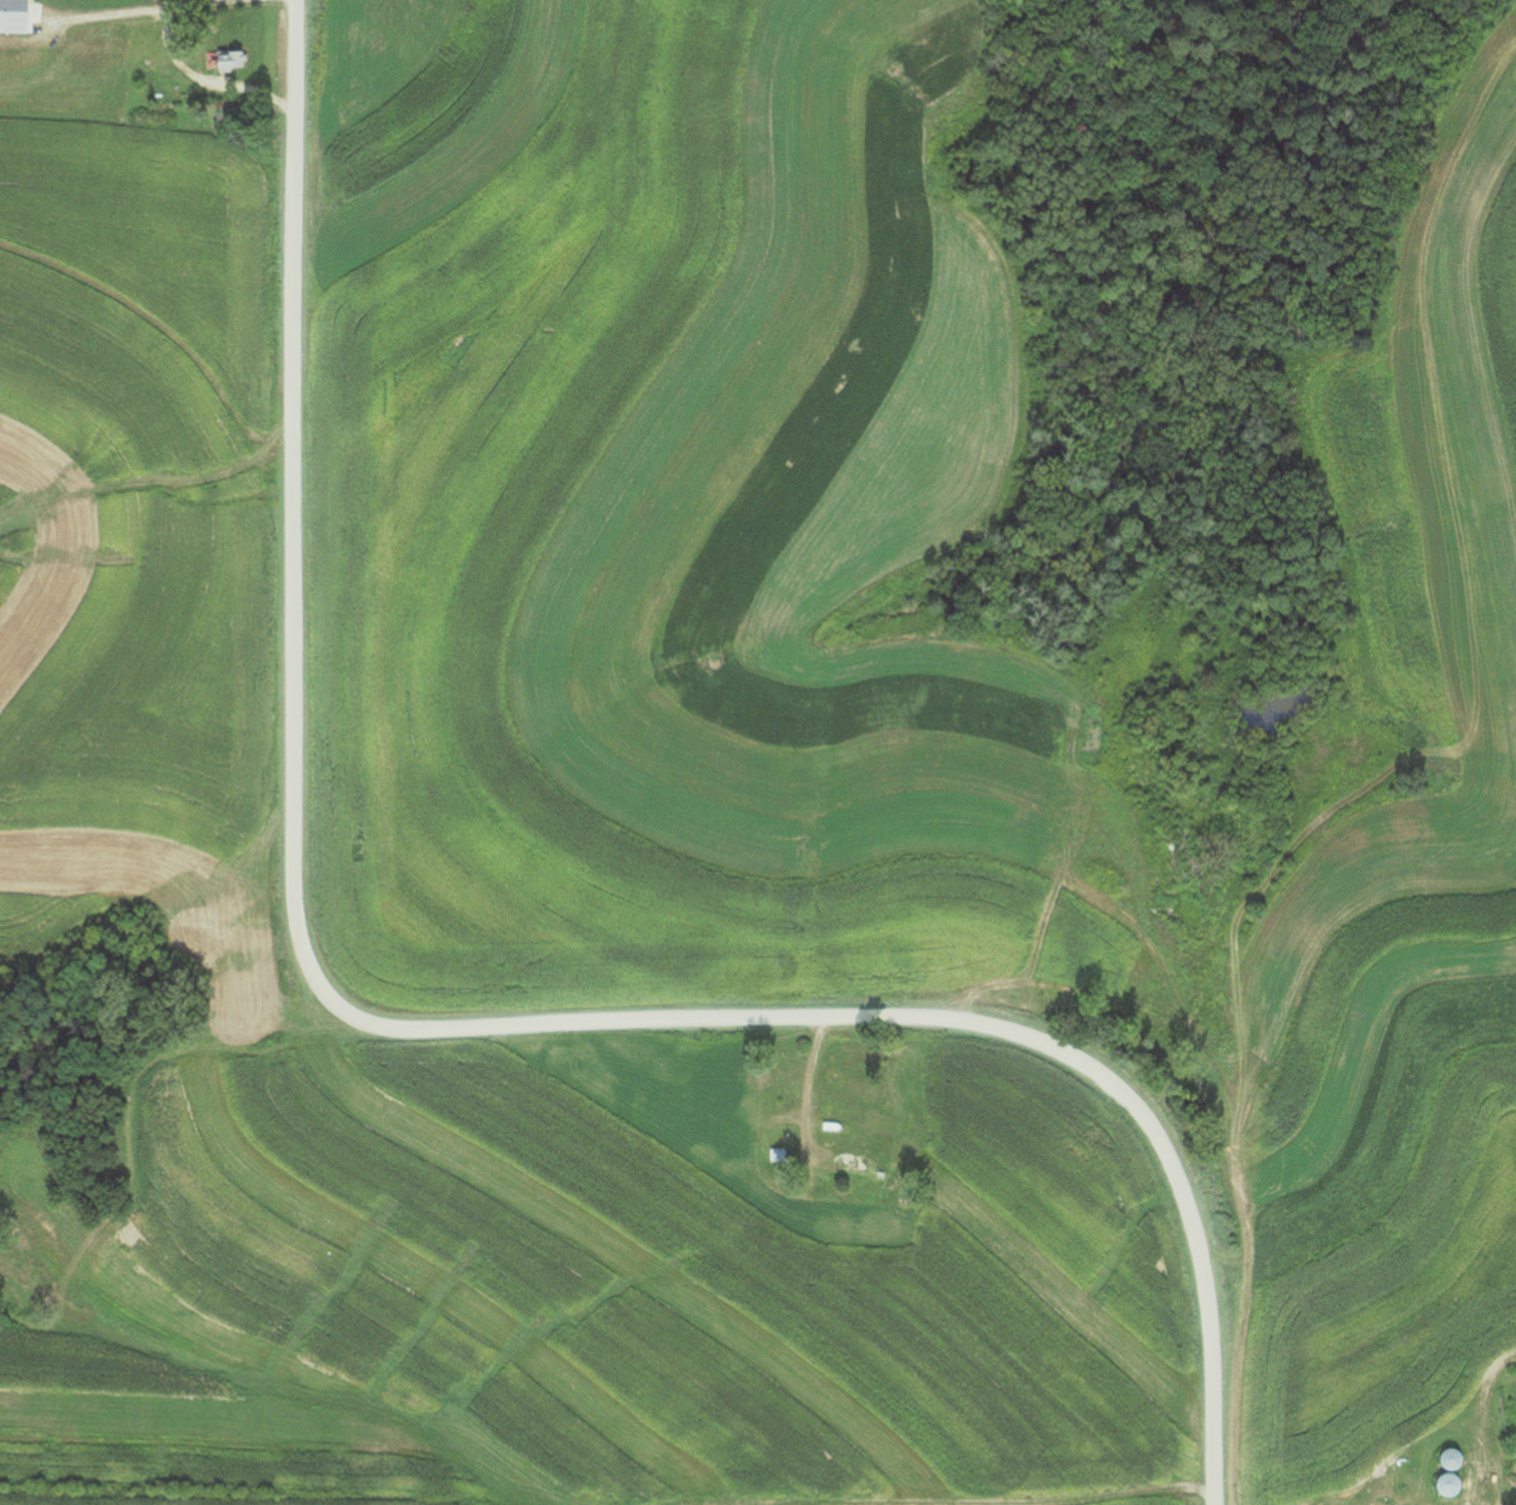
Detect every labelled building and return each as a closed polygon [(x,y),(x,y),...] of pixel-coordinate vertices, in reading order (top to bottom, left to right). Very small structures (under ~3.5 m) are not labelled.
[(34,0),(0,0),(0,33),(34,33),(34,0)] [(215,52),(215,72),(248,72),(248,52),(215,52)] [(1451,1469),(1451,1449),(1436,1449),(1436,1469),(1451,1469)] [(1435,1473),(1431,1492),(1447,1496),(1451,1477),(1435,1473)]
